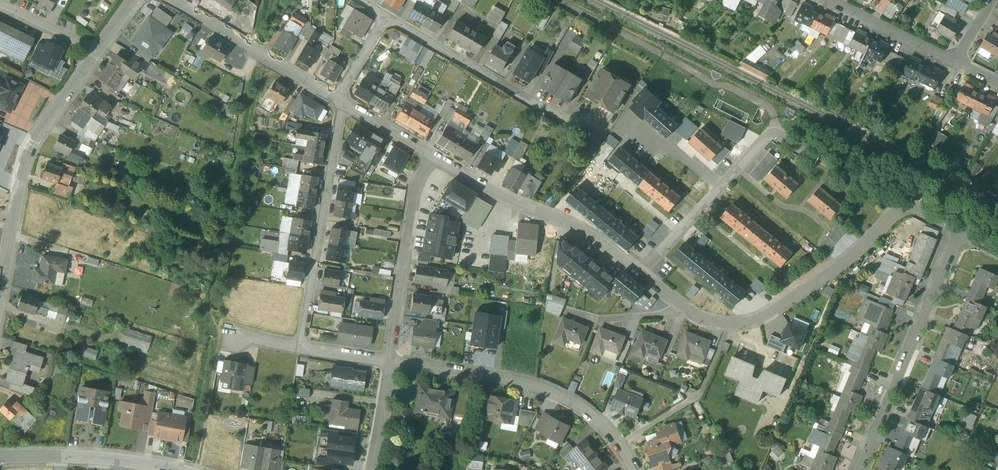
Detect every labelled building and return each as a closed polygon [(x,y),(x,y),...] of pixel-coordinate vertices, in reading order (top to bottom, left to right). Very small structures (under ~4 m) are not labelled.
[(40,2),(37,9),(48,14),(53,4),(55,0),(41,0),(40,2)] [(53,4),(63,9),(67,0),(55,0),(53,4)] [(229,10),(236,0),(216,0),(229,10)] [(299,9),(311,11),(312,0),(300,0),(299,9)] [(360,6),(350,0),(347,5),(357,11),(360,6)] [(384,2),(384,1),(384,2),(398,10),(404,0),(385,0),(384,2)] [(416,2),(408,16),(422,24),(430,10),(434,2),(430,0),(426,0),(423,5),(416,2)] [(436,0),(434,2),(430,10),(436,13),(441,3),(436,0)] [(460,3),(471,9),(477,0),(461,0),(460,3)] [(724,3),(737,9),(741,0),(725,0),(724,3)] [(759,0),(766,4),(774,8),(775,8),(779,0),(759,0)] [(780,7),(787,10),(792,0),(784,0),(780,7)] [(792,0),(787,10),(792,13),(797,3),(792,0)] [(886,0),(882,0),(875,10),(882,14),(890,2),(886,0)] [(957,0),(951,0),(948,5),(958,11),(964,14),(968,6),(957,0)] [(159,9),(174,17),(171,21),(182,27),(178,33),(187,38),(197,21),(163,2),(159,9)] [(948,5),(942,2),(939,8),(955,17),(958,11),(948,5)] [(774,8),(766,4),(762,13),(776,19),(780,11),(775,8),(774,8)] [(804,4),(795,20),(811,28),(818,14),(811,10),(812,8),(804,4)] [(506,13),(494,6),(487,18),(499,25),(506,13)] [(172,18),(157,8),(150,19),(164,29),(172,18)] [(354,9),(349,18),(347,17),(345,21),(343,20),(340,26),(343,28),(340,33),(349,38),(352,33),(360,38),(371,20),(354,9)] [(436,13),(430,10),(422,24),(436,32),(444,18),(436,13)] [(293,13),(283,30),(274,46),(287,54),(298,34),(306,21),(293,13)] [(826,18),(818,14),(811,28),(827,36),(835,19),(827,15),(826,18)] [(947,14),(937,29),(952,39),(960,26),(952,22),(954,19),(947,14)] [(170,33),(164,29),(150,19),(148,18),(131,43),(139,48),(151,56),(152,57),(156,50),(158,51),(170,33)] [(310,23),(306,21),(298,34),(304,37),(310,28),(310,23)] [(485,38),(455,22),(446,37),(458,44),(458,45),(463,48),(463,47),(475,54),(485,38)] [(839,41),(846,27),(840,24),(833,38),(839,41)] [(506,29),(499,25),(493,36),(500,39),(506,29)] [(5,26),(0,37),(0,51),(8,55),(19,33),(5,26)] [(839,41),(849,47),(856,32),(846,27),(839,41)] [(314,31),(310,28),(304,37),(303,39),(307,42),(314,31)] [(866,34),(858,30),(856,32),(849,47),(865,55),(872,40),(865,37),(866,34)] [(329,41),(314,31),(307,42),(307,43),(306,44),(319,52),(318,53),(321,55),(329,41)] [(33,39),(19,33),(8,55),(22,62),(33,39)] [(990,33),(982,47),(996,56),(997,53),(997,35),(996,37),(990,33)] [(585,42),(576,37),(570,47),(579,52),(585,42)] [(202,50),(201,51),(209,55),(220,62),(228,48),(209,38),(202,50)] [(423,47),(407,38),(398,53),(414,62),(417,56),(423,47)] [(880,44),(872,40),(865,55),(881,62),(889,46),(881,42),(880,44)] [(503,49),(496,45),(487,61),(503,70),(512,54),(516,47),(508,42),(503,49)] [(38,43),(30,59),(38,63),(46,47),(38,43)] [(62,50),(48,43),(46,47),(38,63),(51,69),(52,69),(56,61),(62,50)] [(319,52),(306,44),(297,60),(310,67),(318,53),(319,52)] [(340,51),(331,46),(327,52),(336,58),(340,51)] [(236,47),(232,57),(241,61),(243,55),(247,57),(249,51),(236,47)] [(428,50),(423,47),(417,56),(422,59),(428,50)] [(151,56),(139,48),(135,54),(136,55),(148,61),(150,58),(151,56)] [(202,50),(199,49),(196,55),(206,61),(209,55),(201,51),(202,50)] [(544,58),(529,49),(515,73),(530,82),(540,65),(544,58)] [(554,52),(549,49),(544,58),(540,65),(546,68),(554,52)] [(428,50),(422,59),(428,63),(434,53),(428,50)] [(336,58),(327,52),(324,58),(328,61),(329,60),(333,63),(336,58)] [(892,53),(884,68),(891,71),(892,67),(898,56),(892,53)] [(129,65),(116,55),(107,68),(120,77),(124,72),(130,76),(137,66),(131,62),(129,65)] [(148,61),(136,55),(131,62),(137,66),(144,71),(149,62),(148,61)] [(898,56),(892,67),(898,70),(904,59),(898,56)] [(911,57),(903,73),(919,81),(926,67),(918,64),(920,61),(911,57)] [(333,63),(329,60),(328,61),(321,74),(333,82),(344,63),(336,58),(333,63)] [(64,62),(60,60),(58,63),(56,61),(52,69),(51,69),(48,75),(59,80),(67,70),(61,67),(64,62)] [(742,66),(768,79),(771,73),(745,60),(742,66)] [(569,71),(555,63),(541,88),(555,96),(569,71)] [(419,67),(412,79),(415,81),(422,69),(419,67)] [(934,71),(926,67),(919,81),(935,89),(943,73),(935,69),(934,71)] [(120,77),(107,68),(99,79),(103,83),(101,85),(112,93),(119,84),(116,82),(120,77)] [(630,85),(602,69),(588,94),(599,100),(598,102),(604,105),(605,104),(616,110),(630,85)] [(843,83),(848,76),(840,70),(835,76),(843,83)] [(583,79),(569,71),(555,96),(569,104),(583,79)] [(402,80),(392,74),(388,80),(398,86),(398,85),(402,80)] [(368,75),(365,80),(363,79),(354,94),(369,103),(378,88),(381,83),(368,75)] [(10,112),(23,86),(6,78),(5,80),(0,77),(0,107),(10,112)] [(398,86),(388,80),(385,86),(381,83),(378,88),(392,96),(392,97),(393,98),(400,86),(398,85),(398,86)] [(648,86),(642,80),(636,89),(641,94),(646,88),(648,86)] [(282,85),(276,82),(275,83),(274,82),(266,96),(259,107),(269,113),(275,102),(280,105),(288,90),(281,86),(282,85)] [(973,87),(965,83),(957,99),(973,107),(979,94),(972,90),(973,87)] [(137,90),(133,86),(128,92),(132,96),(137,90)] [(392,96),(378,88),(369,103),(383,111),(392,97),(392,96)] [(661,102),(646,88),(641,94),(638,99),(639,99),(636,102),(636,103),(632,108),(644,120),(657,106),(661,102)] [(428,98),(414,89),(410,96),(424,104),(428,98)] [(296,101),(290,111),(302,118),(305,113),(316,120),(317,118),(322,108),(323,108),(300,94),(296,101)] [(988,95),(987,97),(979,94),(973,107),(983,113),(988,115),(993,105),(996,99),(988,95)] [(93,98),(88,95),(79,108),(91,116),(92,117),(96,111),(103,116),(110,106),(102,101),(95,96),(93,98)] [(424,104),(410,96),(405,104),(419,113),(424,104)] [(291,98),(283,111),(288,114),(290,111),(296,101),(291,98)] [(942,103),(932,98),(929,105),(938,110),(942,103)] [(717,100),(713,107),(745,123),(749,116),(717,100)] [(446,102),(444,101),(438,112),(437,113),(438,113),(444,117),(450,108),(451,105),(446,102)] [(950,107),(942,103),(938,110),(946,114),(950,107)] [(405,104),(396,119),(410,127),(419,113),(405,104)] [(438,112),(424,104),(419,113),(433,121),(438,113),(437,113),(438,112)] [(465,107),(459,104),(456,108),(462,112),(465,107)] [(983,113),(978,122),(988,127),(997,110),(997,107),(993,105),(988,115),(983,113)] [(678,125),(657,106),(644,120),(666,139),(678,125)] [(91,116),(79,108),(78,108),(70,120),(75,124),(76,128),(79,130),(82,129),(83,127),(91,116)] [(322,108),(317,118),(321,121),(327,111),(322,108)] [(444,117),(443,119),(448,122),(452,115),(455,111),(450,108),(444,117)] [(462,112),(456,108),(455,111),(452,115),(461,120),(468,124),(472,117),(462,112)] [(433,121),(419,113),(410,127),(424,136),(433,121)] [(448,122),(446,126),(449,127),(448,130),(453,133),(461,120),(452,115),(448,122)] [(92,117),(91,116),(83,127),(86,129),(97,136),(104,126),(92,117)] [(739,143),(747,128),(729,119),(721,134),(739,143)] [(130,124),(121,121),(119,126),(127,129),(130,124)] [(117,131),(119,126),(107,122),(105,127),(117,131)] [(304,124),(289,122),(288,129),(297,130),(302,131),(304,124)] [(684,123),(677,132),(682,136),(689,127),(684,123)] [(372,135),(356,125),(346,142),(351,145),(353,143),(363,149),(364,149),(372,135)] [(453,133),(448,130),(449,127),(446,126),(436,143),(451,152),(460,137),(453,133)] [(485,126),(480,135),(487,139),(492,130),(485,126)] [(97,136),(86,129),(81,136),(91,140),(95,141),(97,136)] [(722,148),(701,129),(689,142),(710,161),(722,148)] [(302,131),(297,130),(296,137),(307,139),(306,147),(323,150),(326,135),(302,131)] [(943,150),(950,138),(937,130),(929,142),(943,150)] [(478,139),(464,131),(460,137),(473,145),(474,142),(475,143),(478,139)] [(74,142),(61,135),(54,148),(68,156),(72,148),(75,142),(74,142)] [(81,136),(78,135),(75,140),(87,146),(88,146),(91,140),(81,136)] [(358,158),(357,157),(353,163),(349,169),(363,176),(370,163),(377,151),(383,141),(372,135),(364,149),(363,149),(358,158)] [(473,145),(460,137),(451,152),(467,161),(477,144),(475,143),(474,142),(473,145)] [(87,146),(75,140),(74,142),(75,142),(72,148),(84,154),(88,156),(92,148),(88,146),(87,146)] [(517,147),(509,142),(503,153),(505,154),(511,157),(517,147)] [(503,153),(490,145),(477,167),(490,175),(493,169),(497,171),(502,162),(501,161),(505,154),(503,153)] [(323,150),(306,147),(304,156),(303,162),(320,165),(323,150)] [(393,147),(383,165),(398,174),(408,156),(393,147)] [(525,151),(517,147),(511,157),(518,162),(525,151)] [(72,148),(68,156),(80,162),(84,154),(72,148)] [(651,173),(621,148),(609,162),(639,187),(651,173)] [(357,157),(346,150),(342,157),(353,163),(357,157)] [(382,154),(377,151),(370,163),(375,166),(382,154)] [(769,152),(749,175),(758,183),(778,160),(769,152)] [(293,159),(284,158),(282,165),(286,166),(297,168),(298,161),(293,160),(293,159)] [(61,169),(47,164),(42,178),(56,183),(59,176),(61,169)] [(297,168),(286,166),(285,173),(291,174),(296,174),(297,168)] [(351,170),(342,166),(340,170),(349,174),(351,170)] [(525,175),(514,169),(515,167),(513,166),(512,168),(511,168),(503,182),(517,191),(519,186),(525,176),(525,175)] [(799,184),(777,166),(765,180),(787,198),(799,184)] [(73,173),(61,169),(59,176),(70,180),(73,173)] [(500,183),(505,175),(499,171),(494,180),(500,183)] [(542,182),(526,173),(525,175),(525,176),(519,186),(524,189),(523,191),(533,197),(542,182)] [(681,197),(651,173),(639,187),(670,211),(681,197)] [(296,174),(291,174),(288,188),(299,190),(301,175),(296,174)] [(318,177),(301,174),(299,190),(315,193),(318,177)] [(571,177),(564,191),(569,194),(580,180),(571,177)] [(475,194),(451,181),(441,198),(452,204),(462,210),(465,212),(473,197),(475,194)] [(360,188),(339,184),(336,200),(352,203),(353,193),(359,194),(360,188)] [(842,205),(820,187),(808,201),(830,219),(842,205)] [(608,212),(578,188),(566,201),(596,226),(608,212)] [(315,193),(299,190),(296,206),(313,209),(315,193)] [(490,207),(473,197),(465,212),(460,220),(477,230),(490,207)] [(452,204),(441,198),(436,207),(447,213),(452,204)] [(352,203),(336,200),(333,216),(355,219),(356,214),(350,213),(352,203)] [(763,228),(732,204),(721,217),(751,242),(763,228)] [(638,237),(608,212),(596,226),(627,251),(638,237)] [(431,256),(451,260),(458,224),(446,221),(446,217),(430,214),(422,251),(421,254),(431,256)] [(293,218),(283,216),(280,232),(283,232),(291,234),(293,218)] [(311,221),(293,218),(291,234),(308,237),(311,221)] [(649,239),(659,226),(652,220),(641,234),(649,239)] [(839,223),(820,244),(829,252),(847,230),(839,223)] [(540,226),(518,224),(515,246),(515,253),(537,255),(540,226)] [(350,231),(331,228),(329,244),(344,246),(346,236),(349,236),(350,231)] [(793,253),(763,228),(751,242),(781,267),(793,253)] [(387,231),(375,229),(374,235),(390,238),(391,232),(387,231)] [(262,238),(278,239),(278,232),(263,231),(262,238)] [(291,234),(283,232),(280,248),(285,248),(286,243),(289,244),(291,234)] [(921,233),(905,273),(920,280),(936,239),(921,233)] [(308,237),(291,234),(289,244),(286,243),(285,248),(288,249),(305,252),(308,237)] [(696,244),(702,249),(709,240),(703,235),(696,244)] [(508,237),(491,236),(490,254),(507,255),(508,245),(508,237)] [(559,263),(576,277),(591,259),(568,241),(562,238),(560,253),(564,257),(559,263)] [(716,267),(685,243),(674,256),(704,281),(716,267)] [(344,246),(329,244),(326,259),(345,263),(346,257),(343,256),(344,246)] [(277,247),(266,245),(265,252),(276,253),(277,247)] [(515,246),(508,245),(507,255),(506,259),(514,260),(515,253),(515,246)] [(419,251),(417,261),(427,262),(430,263),(431,256),(421,254),(422,251),(419,251)] [(288,255),(276,254),(274,260),(287,262),(288,255)] [(507,255),(490,254),(488,271),(504,273),(506,259),(507,255)] [(66,260),(42,256),(39,272),(34,271),(32,281),(53,285),(56,268),(65,270),(66,260)] [(897,263),(883,257),(878,270),(891,276),(891,275),(892,275),(897,263)] [(616,280),(591,259),(576,277),(601,298),(616,280)] [(303,264),(289,262),(288,269),(286,269),(285,270),(283,271),(283,273),(283,275),(284,276),(285,277),(286,278),(300,280),(303,264)] [(426,268),(416,267),(414,282),(431,285),(434,269),(426,268)] [(746,292),(716,267),(704,281),(734,306),(746,292)] [(977,280),(974,279),(974,280),(975,281),(970,293),(981,298),(986,286),(994,289),(994,288),(993,288),(997,277),(997,275),(981,268),(981,269),(982,269),(977,280)] [(448,271),(434,269),(431,285),(438,286),(446,287),(446,286),(448,271)] [(340,272),(324,270),(322,284),(337,287),(339,280),(343,281),(344,273),(340,273),(340,272)] [(645,289),(623,271),(616,280),(612,285),(634,303),(642,293),(645,289)] [(904,275),(896,271),(894,276),(892,275),(891,275),(891,276),(884,292),(905,300),(912,282),(918,284),(920,280),(905,273),(904,275)] [(343,281),(339,280),(337,287),(347,288),(350,274),(344,273),(343,281)] [(357,275),(350,274),(347,288),(355,289),(357,275)] [(387,276),(377,274),(375,284),(386,286),(387,276)] [(751,288),(759,294),(766,286),(757,279),(751,288)] [(446,287),(438,286),(438,292),(458,295),(459,288),(446,286),(446,287)] [(970,293),(968,292),(966,298),(979,303),(981,298),(970,293)] [(642,293),(634,303),(642,310),(651,300),(642,293)] [(430,297),(413,294),(410,310),(428,313),(429,305),(430,297)] [(39,300),(22,295),(17,308),(34,314),(37,306),(39,300)] [(547,300),(564,305),(566,300),(549,295),(547,300)] [(321,296),(320,296),(319,308),(341,311),(343,299),(334,298),(321,296)] [(964,311),(961,310),(961,311),(962,312),(957,324),(968,329),(974,316),(981,320),(982,319),(980,318),(985,307),(987,308),(987,307),(979,303),(966,298),(965,299),(968,300),(964,311)] [(58,306),(49,303),(39,300),(37,306),(47,309),(45,316),(54,319),(58,306)] [(564,305),(547,300),(546,308),(561,315),(564,305)] [(370,303),(360,302),(358,314),(381,317),(383,305),(382,305),(370,303)] [(893,310),(878,304),(876,310),(888,315),(891,317),(893,310)] [(442,307),(429,305),(428,313),(434,313),(441,314),(442,308),(442,307)] [(37,306),(34,314),(45,317),(45,316),(47,309),(37,306)] [(68,309),(58,306),(54,319),(64,322),(68,309)] [(876,310),(865,306),(859,319),(873,324),(878,311),(876,310)] [(441,314),(434,313),(433,320),(439,321),(444,321),(446,308),(442,308),(441,314)] [(500,316),(498,328),(505,329),(507,311),(500,310),(499,316),(500,316)] [(873,324),(868,336),(884,343),(888,334),(881,331),(888,315),(878,311),(873,324)] [(471,344),(496,348),(498,328),(500,316),(499,316),(475,313),(471,344)] [(795,317),(792,325),(807,332),(810,324),(795,317)] [(588,328),(564,318),(554,341),(565,346),(567,338),(581,344),(588,328)] [(433,320),(424,319),(423,328),(422,329),(435,330),(435,331),(437,331),(439,321),(433,320)] [(957,324),(955,323),(953,328),(966,334),(968,329),(957,324)] [(372,328),(340,324),(337,341),(369,346),(372,328)] [(782,340),(782,342),(787,344),(799,349),(807,332),(792,325),(789,324),(782,340)] [(435,330),(422,329),(423,328),(414,327),(412,343),(422,345),(424,347),(429,348),(431,346),(432,346),(435,331),(435,330)] [(949,328),(945,339),(942,338),(942,339),(943,340),(938,352),(949,357),(955,344),(962,348),(962,346),(961,346),(966,335),(967,336),(968,335),(966,334),(953,328),(948,327),(949,328)] [(152,337),(124,328),(120,341),(148,349),(152,337)] [(625,337),(600,328),(592,351),(602,355),(605,348),(619,353),(625,337)] [(667,341),(643,331),(633,354),(643,358),(646,351),(660,357),(667,341)] [(710,342),(686,332),(678,355),(688,359),(690,352),(704,358),(710,342)] [(868,336),(860,333),(856,341),(864,344),(868,336)] [(767,346),(784,353),(787,344),(782,342),(782,340),(772,335),(767,346)] [(864,344),(858,361),(867,365),(874,349),(881,352),(884,343),(868,336),(864,344)] [(827,348),(830,340),(824,337),(820,346),(827,348)] [(27,346),(13,341),(10,350),(16,352),(17,349),(25,352),(27,346)] [(730,344),(725,342),(721,352),(726,354),(730,344)] [(25,352),(17,349),(16,352),(13,363),(11,362),(5,381),(10,382),(22,386),(23,384),(29,364),(40,368),(43,358),(25,352)] [(938,352),(936,351),(934,357),(947,362),(949,357),(938,352)] [(308,358),(300,357),(298,365),(306,366),(308,358)] [(755,366),(733,357),(726,374),(741,380),(736,394),(758,403),(763,390),(779,396),(786,380),(764,370),(758,380),(752,377),(755,366)] [(932,370),(929,369),(929,370),(930,371),(925,383),(936,388),(941,375),(949,379),(950,378),(948,377),(953,366),(954,366),(955,366),(947,362),(934,357),(934,358),(936,359),(932,370)] [(858,361),(855,360),(852,366),(868,372),(870,366),(867,365),(858,361)] [(246,365),(225,361),(224,373),(221,374),(221,378),(223,381),(228,382),(230,385),(230,387),(242,389),(243,383),(243,382),(245,366),(246,366),(246,365)] [(246,366),(245,366),(243,382),(243,383),(252,384),(255,368),(246,366)] [(347,368),(333,366),(330,386),(363,391),(365,372),(347,370),(347,368)] [(868,372),(852,366),(850,372),(852,373),(862,377),(865,378),(868,372)] [(852,373),(841,398),(858,405),(862,396),(856,393),(862,377),(852,373)] [(626,377),(619,374),(614,386),(621,389),(626,377)] [(22,386),(10,382),(8,389),(31,396),(34,387),(23,384),(22,386)] [(925,383),(923,382),(921,388),(933,393),(936,388),(925,383)] [(156,387),(149,385),(148,390),(151,390),(151,393),(155,394),(156,387)] [(453,392),(420,386),(415,412),(448,418),(453,392)] [(107,393),(80,388),(78,397),(77,397),(77,402),(78,402),(75,420),(76,420),(76,418),(85,420),(85,421),(86,422),(86,420),(90,421),(90,422),(91,423),(92,421),(101,423),(101,424),(102,424),(105,407),(106,407),(107,402),(106,402),(107,393)] [(310,390),(297,388),(296,397),(308,398),(310,390)] [(933,393),(921,388),(920,389),(922,389),(917,401),(915,400),(914,400),(915,401),(910,413),(921,418),(927,405),(934,408),(935,408),(935,407),(939,397),(940,397),(940,396),(933,393)] [(642,400),(619,391),(612,407),(620,410),(620,411),(620,413),(621,414),(622,414),(623,414),(624,414),(625,413),(626,412),(635,416),(642,400)] [(151,393),(145,392),(142,407),(152,408),(155,394),(151,393)] [(515,401),(488,396),(486,407),(484,418),(511,423),(515,401)] [(841,398),(831,422),(841,427),(848,411),(855,413),(858,405),(841,398)] [(348,401),(332,399),(329,424),(330,424),(330,423),(345,425),(344,426),(358,428),(360,410),(347,408),(348,401)] [(7,400),(0,408),(0,411),(9,420),(21,406),(16,401),(13,405),(7,400)] [(39,412),(27,401),(22,406),(31,415),(34,418),(39,412)] [(142,407),(124,404),(122,413),(120,426),(131,428),(131,427),(139,429),(140,420),(142,407)] [(921,418),(919,423),(927,426),(932,415),(931,415),(934,408),(927,405),(921,418)] [(21,406),(9,420),(19,429),(31,415),(22,406),(21,406)] [(486,407),(479,406),(477,420),(484,421),(484,418),(486,407)] [(152,408),(142,407),(140,420),(150,421),(150,420),(152,408)] [(537,412),(520,409),(517,424),(529,426),(537,412)] [(544,412),(535,428),(541,431),(542,432),(550,416),(544,412)] [(910,413),(909,412),(907,418),(919,423),(921,418),(910,413)] [(968,412),(962,425),(972,429),(978,416),(968,412)] [(185,418),(158,413),(157,421),(154,436),(154,437),(181,442),(183,426),(185,418)] [(556,421),(550,418),(551,416),(550,416),(542,432),(541,431),(541,433),(551,438),(554,437),(561,441),(569,426),(558,421),(556,421)] [(919,423),(907,418),(906,419),(909,420),(905,431),(903,431),(902,432),(903,432),(898,444),(906,448),(907,447),(913,450),(914,450),(916,451),(921,439),(922,439),(921,438),(926,427),(927,427),(927,426),(919,423)] [(157,421),(150,420),(150,421),(148,435),(154,436),(157,421)] [(831,422),(829,421),(826,427),(842,434),(844,428),(841,427),(831,422)] [(675,424),(666,426),(667,427),(661,429),(662,432),(658,433),(659,438),(667,436),(670,445),(681,441),(675,424)] [(190,427),(183,426),(181,441),(187,442),(190,427)] [(842,434),(826,427),(824,433),(827,434),(836,438),(840,439),(842,434)] [(926,427),(921,438),(922,439),(926,440),(930,429),(932,429),(927,427),(926,427)] [(328,436),(337,437),(338,432),(321,429),(320,435),(328,436)] [(824,433),(814,429),(809,442),(822,447),(827,434),(824,433)] [(822,447),(816,459),(833,466),(836,457),(829,455),(836,438),(827,434),(822,447)] [(328,448),(352,452),(354,440),(337,437),(328,436),(326,448),(328,448)] [(659,438),(654,440),(655,442),(646,445),(654,467),(655,466),(663,463),(663,461),(669,459),(666,449),(669,448),(670,445),(667,436),(659,438)] [(574,449),(571,452),(581,465),(596,454),(586,440),(574,449)] [(487,442),(479,441),(477,448),(486,450),(487,442)] [(570,443),(559,453),(564,458),(571,452),(574,449),(570,443)] [(898,444),(896,443),(894,449),(908,454),(907,455),(911,456),(913,450),(907,447),(906,448),(898,444)] [(249,446),(247,454),(245,468),(254,469),(259,469),(262,449),(249,446)] [(788,457),(778,446),(770,454),(781,464),(788,457)] [(885,459),(883,458),(883,459),(884,460),(879,469),(893,469),(895,465),(902,468),(903,467),(902,466),(906,455),(907,455),(908,454),(894,449),(888,446),(888,448),(890,448),(885,459)] [(334,462),(352,464),(354,452),(352,452),(328,448),(326,460),(334,462)] [(262,449),(259,469),(273,469),(275,459),(276,451),(262,449)] [(483,455),(470,453),(468,467),(482,468),(483,455)] [(581,465),(585,469),(602,469),(607,467),(596,454),(581,465)] [(275,459),(273,469),(280,469),(282,459),(275,459)] [(316,459),(315,465),(329,467),(333,468),(334,462),(326,460),(316,459)] [(655,466),(656,469),(669,469),(672,469),(669,459),(663,461),(663,463),(655,466)] [(816,459),(812,469),(831,469),(833,466),(816,459)]
